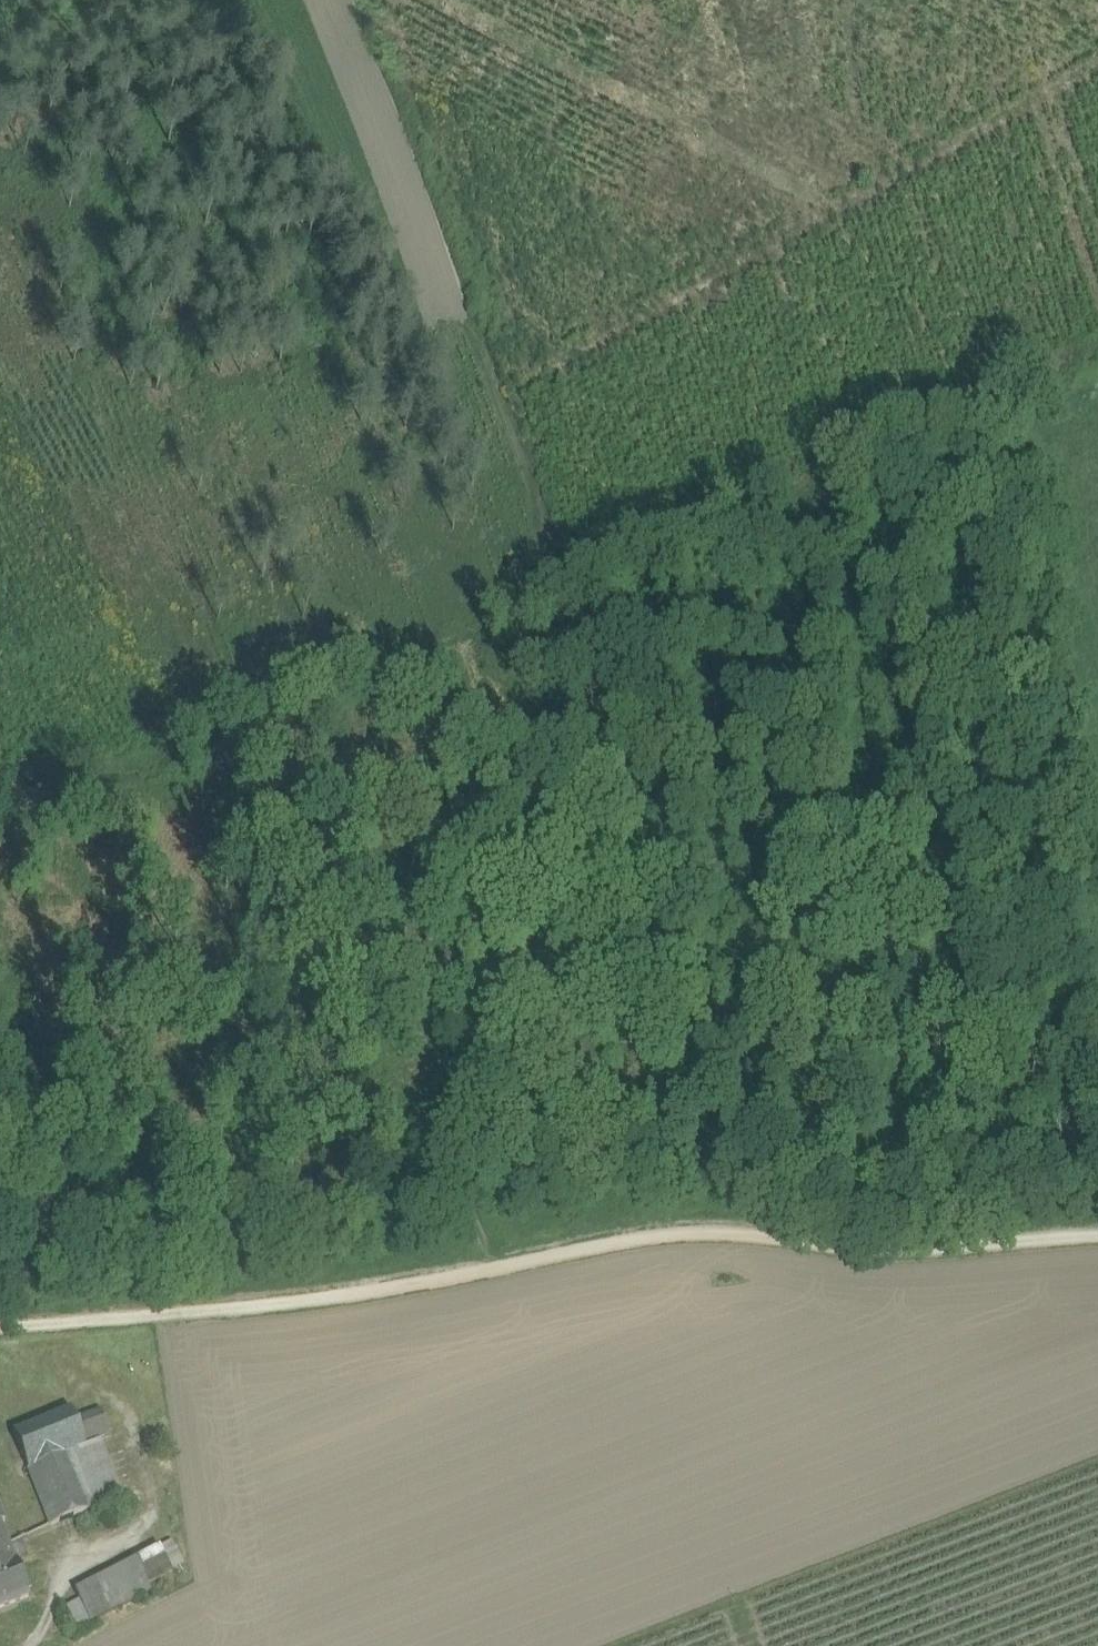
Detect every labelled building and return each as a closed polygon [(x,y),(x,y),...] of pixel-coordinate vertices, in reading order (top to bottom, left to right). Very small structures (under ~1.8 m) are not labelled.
[(13,1431),(41,1502),(50,1524),(94,1506),(71,1451),(86,1445),(76,1421),(71,1407),(13,1431)] [(71,1451),(94,1506),(123,1495),(101,1440),(113,1435),(103,1410),(76,1421),(86,1445),(71,1451)] [(0,1521),(0,1523),(9,1543),(9,1544),(50,1524),(41,1502),(4,1519),(0,1521)] [(15,1559),(9,1544),(9,1543),(0,1523),(0,1564),(15,1559)] [(159,1546),(135,1558),(147,1583),(172,1570),(159,1546)] [(135,1558),(75,1588),(92,1621),(151,1591),(147,1583),(135,1558)] [(29,1594),(15,1559),(0,1564),(0,1606),(29,1594)]
